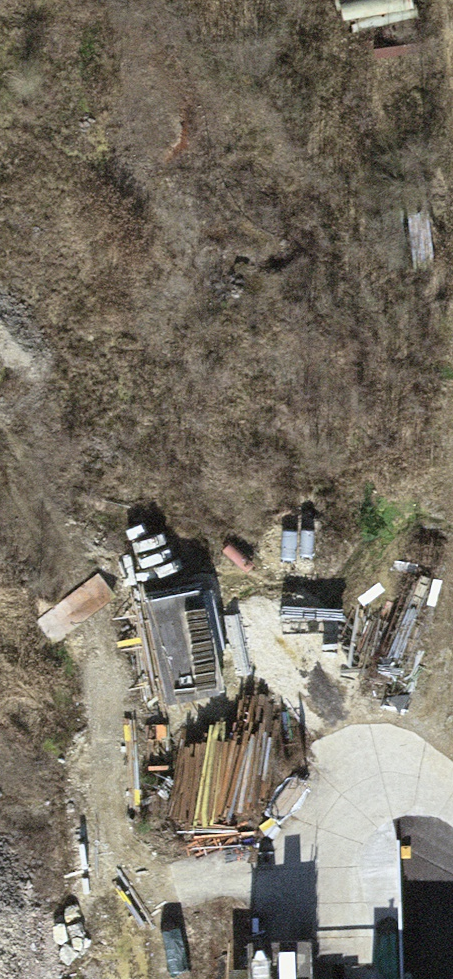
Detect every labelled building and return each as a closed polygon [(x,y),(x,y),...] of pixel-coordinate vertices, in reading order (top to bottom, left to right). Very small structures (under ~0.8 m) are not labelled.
[(350,34),(419,18),(415,0),(342,0),(350,34)] [(249,941),(250,978),(313,978),(312,940),(282,941),(249,941)]
